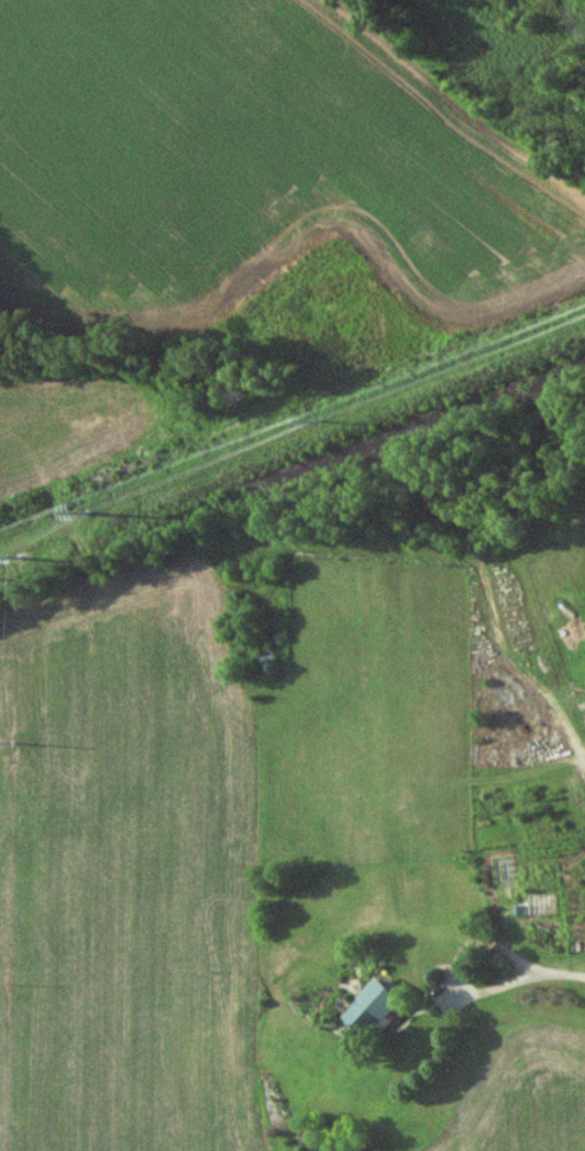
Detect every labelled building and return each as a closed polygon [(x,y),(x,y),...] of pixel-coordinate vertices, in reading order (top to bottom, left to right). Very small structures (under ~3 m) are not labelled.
[(258,648),(262,663),(274,660),(270,644),(258,648)] [(346,1015),(373,1041),(410,1003),(383,977),(346,1015)]
